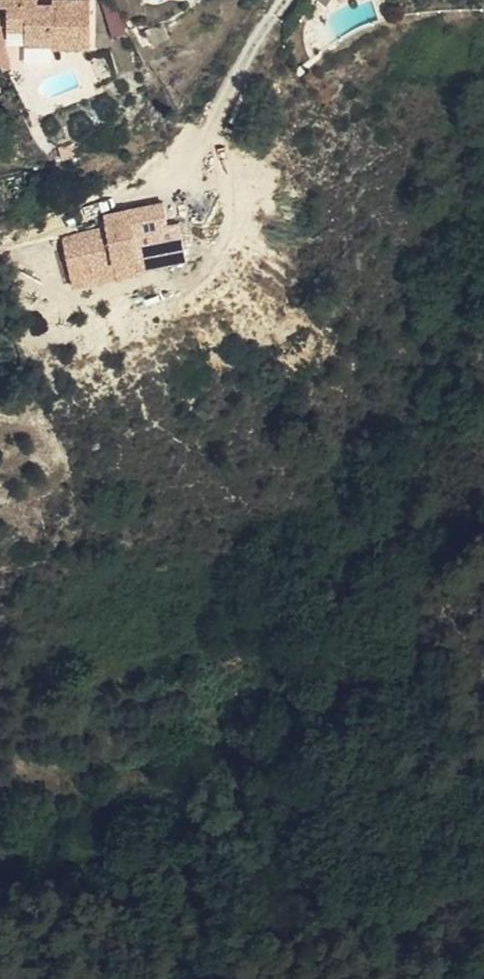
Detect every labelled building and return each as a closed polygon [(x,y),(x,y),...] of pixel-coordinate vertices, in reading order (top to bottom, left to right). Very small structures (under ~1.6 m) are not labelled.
[(53,5),(40,5),(40,0),(3,0),(3,5),(9,5),(9,28),(27,29),(28,43),(53,43),(53,48),(92,47),(92,0),(89,0),(64,0),(64,5),(53,5)] [(145,224),(89,245),(106,290),(127,283),(130,290),(176,272),(163,240),(152,243),(145,224)]
